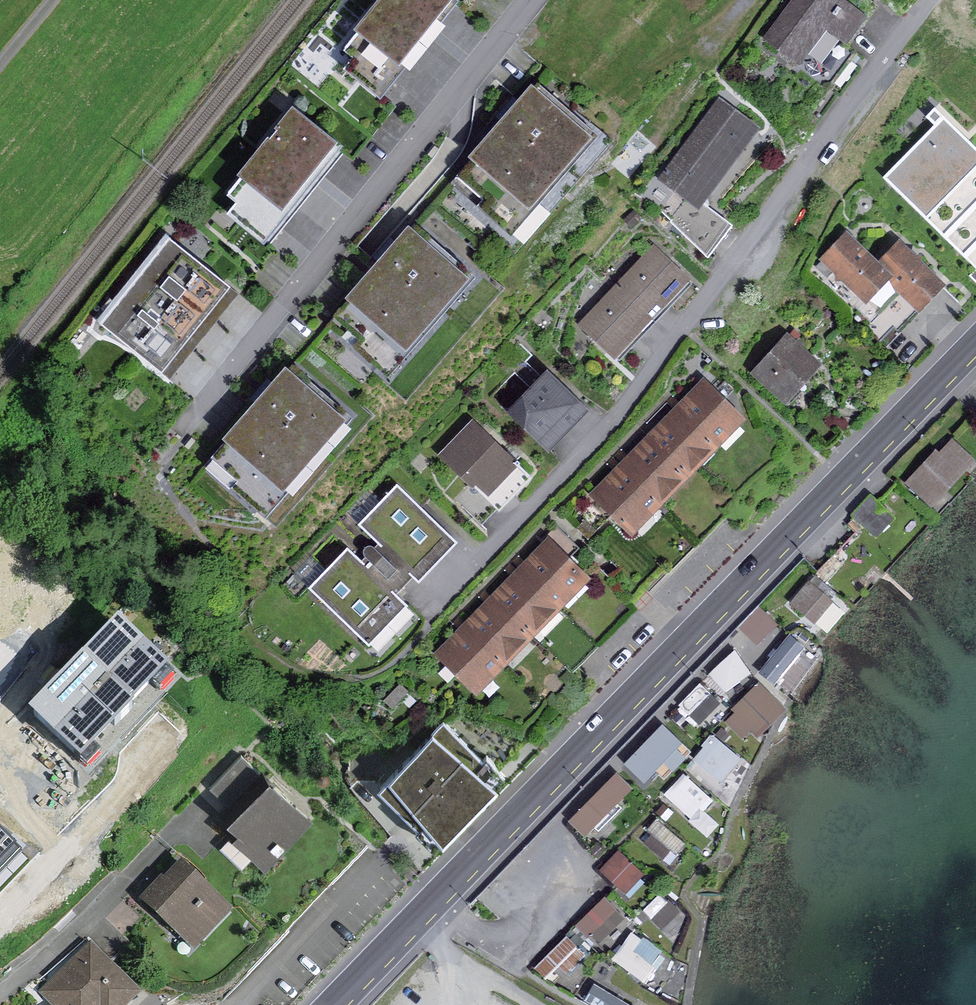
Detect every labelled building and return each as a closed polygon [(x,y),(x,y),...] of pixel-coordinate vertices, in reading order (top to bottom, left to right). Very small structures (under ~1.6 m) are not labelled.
[(446,0),(378,0),(349,33),(390,68),(448,2),(446,0)] [(841,0),(793,0),(763,39),(796,65),(825,28),(846,44),(865,19),(841,0)] [(527,87),(466,158),(525,210),(587,139),(527,87)] [(755,127),(720,101),(648,194),(708,258),(729,224),(699,200),(755,127)] [(330,147),(288,111),(234,173),(276,209),(330,147)] [(888,178),(975,265),(975,152),(936,112),(929,119),(938,128),(888,178)] [(402,228),(341,298),(401,350),(462,280),(402,228)] [(847,235),(821,259),(865,306),(891,281),(875,265),(847,235)] [(902,240),(875,265),(891,281),(918,310),(944,286),(902,240)] [(168,241),(146,269),(210,320),(232,292),(168,241)] [(651,319),(687,282),(653,250),(617,287),(651,319)] [(146,269),(124,297),(188,347),(210,320),(146,269)] [(615,356),(651,319),(617,287),(582,324),(615,356)] [(124,297),(102,325),(166,375),(188,347),(124,297)] [(818,363),(785,334),(753,371),(786,400),(818,363)] [(278,371),(217,441),(277,493),(338,423),(278,371)] [(582,411),(548,377),(514,412),(548,445),(582,411)] [(743,419),(704,381),(594,494),(633,532),(743,419)] [(514,465),(473,425),(446,453),(486,493),(514,465)] [(974,464),(949,441),(909,484),(933,507),(974,464)] [(209,468),(266,525),(283,509),(225,452),(209,468)] [(454,542),(397,489),(362,526),(380,543),(360,565),(347,553),(313,589),(370,641),(403,606),(392,596),(412,574),(419,580),(454,542)] [(893,518),(870,498),(854,516),(877,536),(893,518)] [(520,569),(540,588),(568,560),(547,541),(520,569)] [(568,560),(540,588),(559,606),(587,578),(568,560)] [(520,569),(493,597),(532,635),(559,606),(540,588),(520,569)] [(810,583),(793,603),(813,620),(830,600),(810,583)] [(493,597),(466,625),(505,663),(532,635),(493,597)] [(739,628),(761,649),(781,627),(759,606),(739,628)] [(466,625),(439,653),(478,691),(505,663),(466,625)] [(165,674),(119,629),(38,711),(84,756),(165,674)] [(789,636),(761,672),(775,683),(803,647),(789,636)] [(706,672),(723,695),(752,675),(736,651),(706,672)] [(785,710),(758,683),(722,719),(744,741),(753,732),(758,737),(785,710)] [(495,781),(439,726),(383,782),(439,838),(495,781)] [(663,728),(627,764),(645,781),(680,744),(663,728)] [(743,758),(716,735),(695,760),(722,782),(743,758)] [(635,790),(615,771),(568,822),(588,841),(635,790)] [(705,810),(713,801),(684,773),(663,794),(707,838),(720,824),(705,810)] [(268,782),(232,821),(271,858),(308,818),(268,782)] [(640,838),(667,862),(685,843),(658,819),(640,838)] [(619,856),(605,871),(625,889),(639,874),(619,856)] [(231,905),(180,859),(143,900),(194,946),(231,905)] [(625,918),(604,898),(576,926),(596,946),(625,918)] [(690,918),(672,899),(651,919),(670,938),(690,918)] [(665,957),(631,933),(613,959),(647,982),(665,957)] [(578,949),(566,936),(533,966),(545,979),(578,949)] [(91,946),(41,993),(53,1004),(122,1004),(136,993),(91,946)] [(584,999),(595,1004),(634,1004),(593,983),(584,999)]
